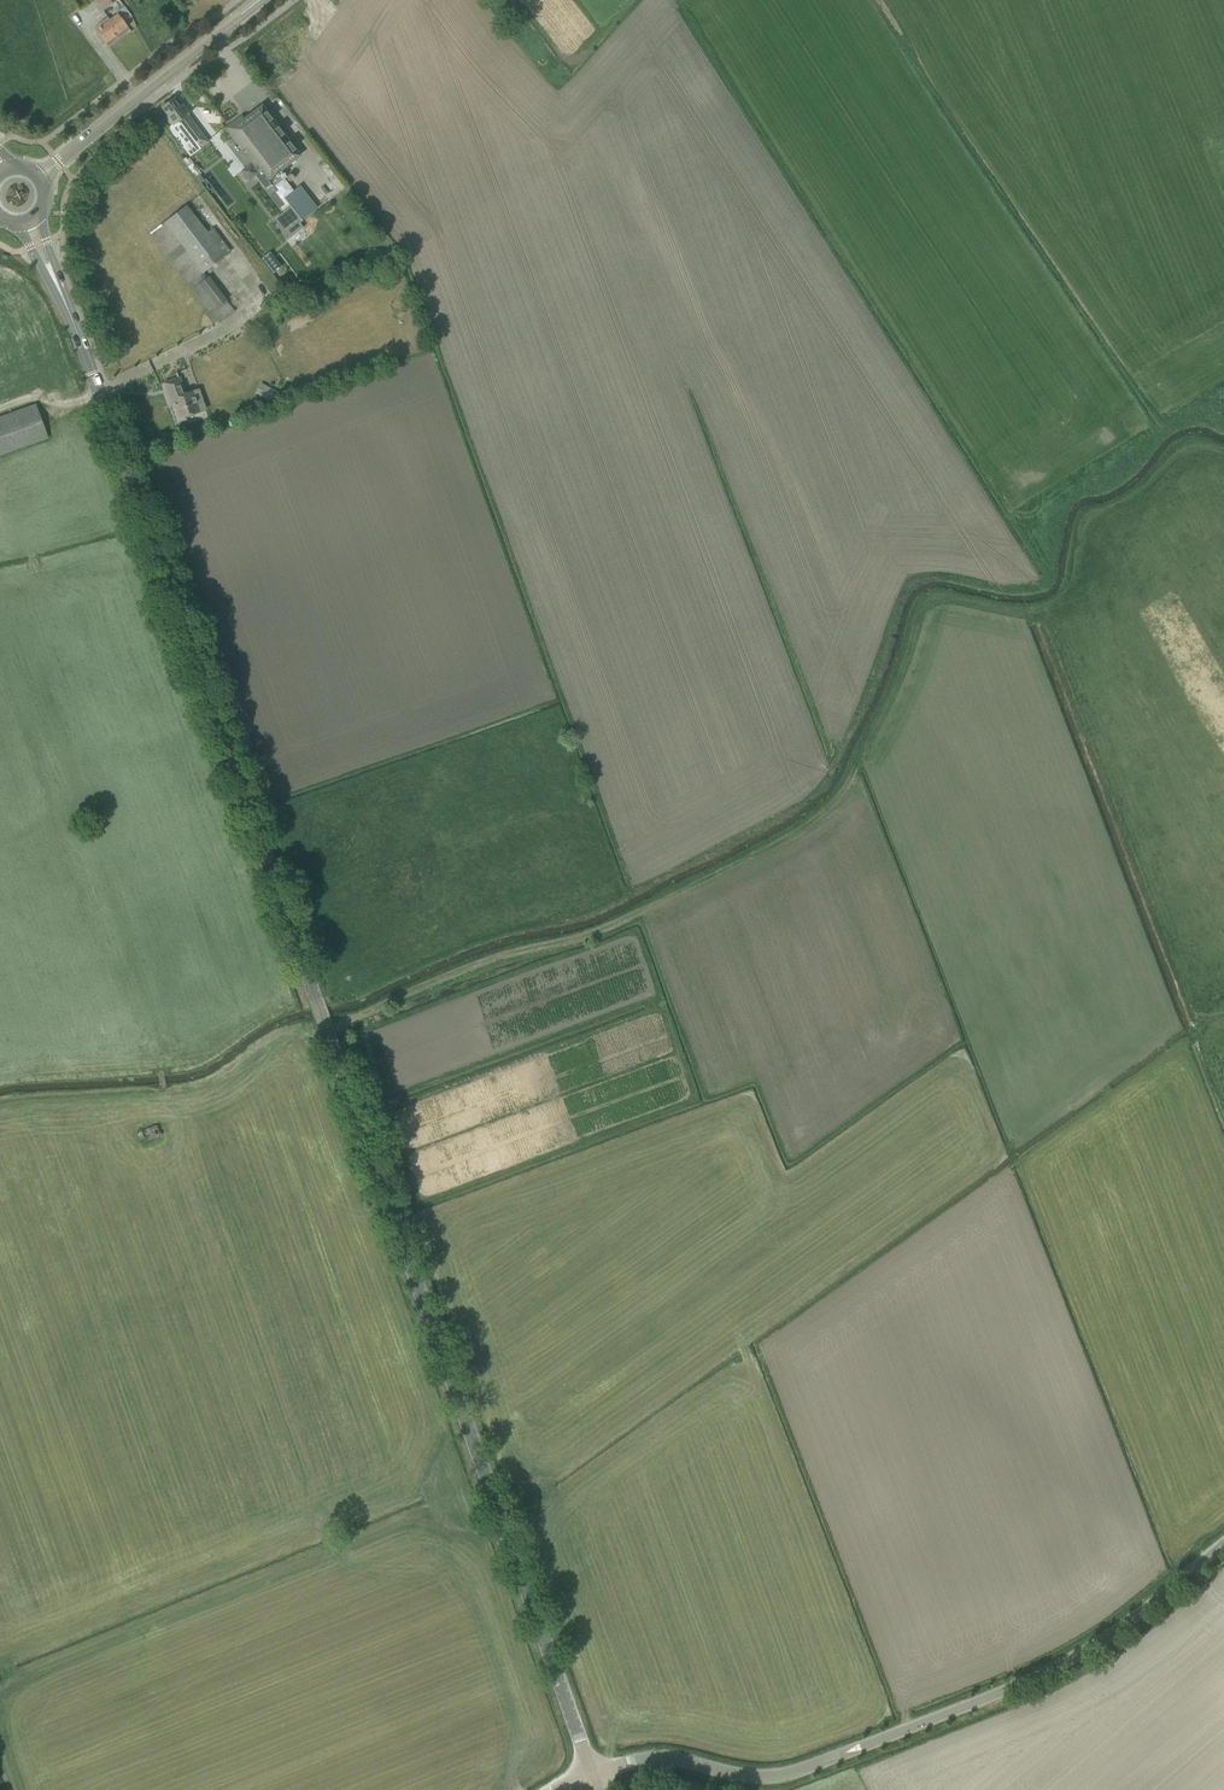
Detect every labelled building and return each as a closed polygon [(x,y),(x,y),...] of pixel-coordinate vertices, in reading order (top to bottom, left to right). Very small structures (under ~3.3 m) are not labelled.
[(103,12),(118,0),(94,0),(103,12)] [(103,26),(96,31),(106,43),(127,27),(117,14),(110,20),(107,17),(100,23),(103,26)] [(172,125),(168,128),(181,144),(189,138),(198,150),(209,142),(188,115),(190,114),(182,104),(180,106),(174,98),(161,108),(167,116),(166,117),(172,125)] [(240,153),(245,149),(269,181),(300,156),(262,106),(244,119),(242,116),(226,128),(233,138),(230,140),(240,153)] [(249,165),(240,172),(247,182),(256,175),(249,165)] [(199,175),(195,178),(200,184),(204,181),(199,175)] [(276,193),(269,198),(278,209),(285,204),(276,193)] [(150,233),(189,284),(225,257),(186,205),(150,233)] [(286,215),(279,221),(287,232),(294,226),(293,224),(300,219),(290,206),(283,211),(286,215)] [(193,290),(218,323),(234,311),(209,277),(193,290)] [(163,383),(171,405),(174,404),(179,419),(202,412),(194,390),(186,393),(180,377),(163,383)] [(263,397),(273,403),(279,393),(268,387),(263,397)] [(47,438),(35,405),(0,417),(0,455),(47,438)] [(136,1130),(141,1145),(163,1139),(159,1124),(136,1130)]
